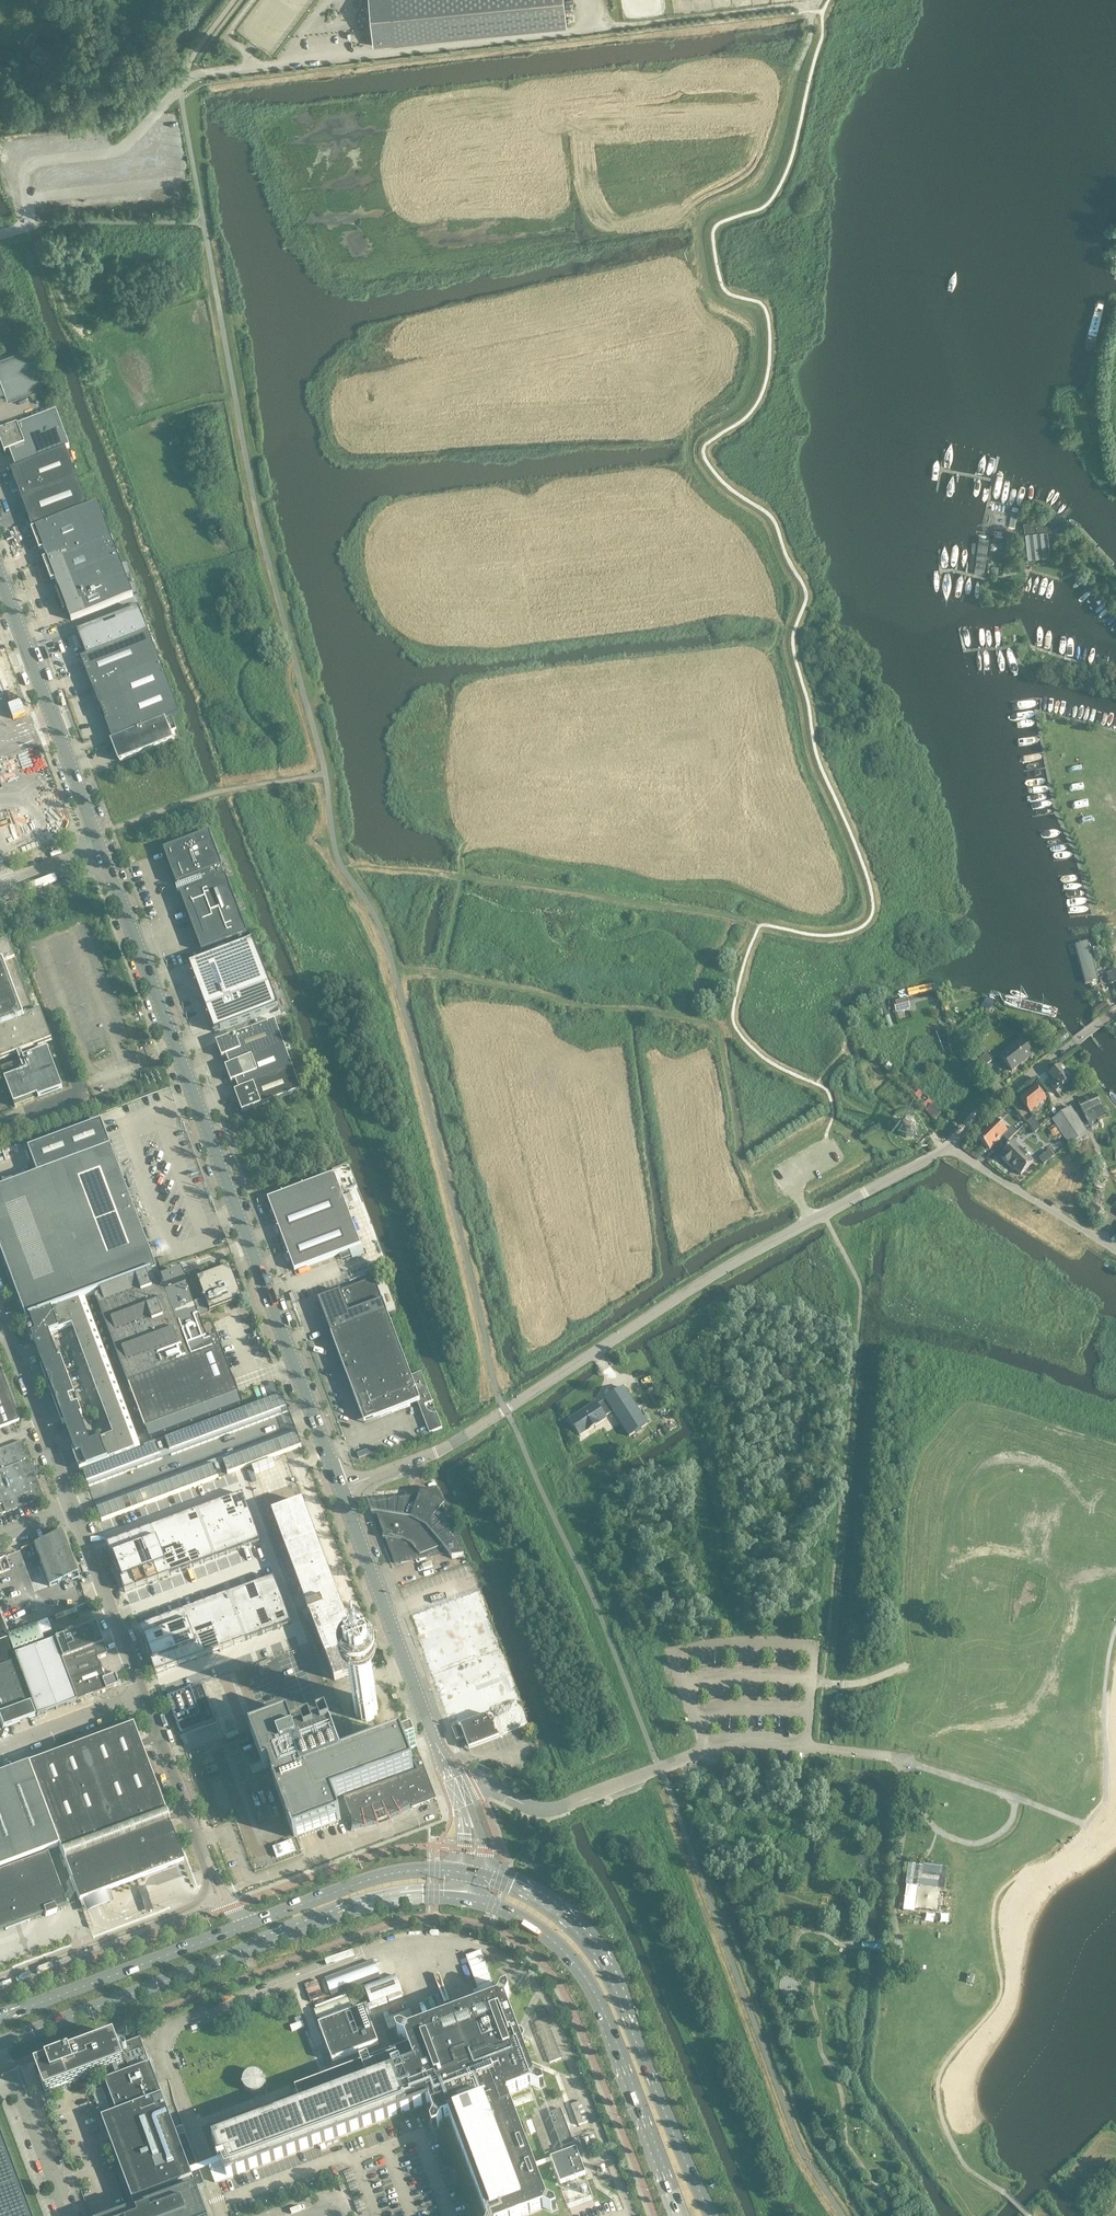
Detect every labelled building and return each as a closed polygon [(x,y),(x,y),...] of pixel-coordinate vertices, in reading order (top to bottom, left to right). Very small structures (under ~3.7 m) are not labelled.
[(373,45),(567,27),(565,0),(369,0),(373,45)] [(4,389),(3,389),(3,390),(7,399),(47,384),(32,344),(0,356),(0,379),(4,389)] [(25,446),(9,452),(15,468),(66,449),(65,449),(69,448),(56,411),(17,426),(25,446)] [(0,432),(0,442),(4,453),(9,452),(25,446),(17,426),(0,432)] [(66,449),(15,468),(10,470),(14,480),(9,482),(13,492),(18,490),(22,500),(77,480),(66,449)] [(77,480),(22,500),(32,529),(88,508),(77,480)] [(31,530),(39,551),(44,549),(47,558),(109,535),(98,504),(88,508),(32,529),(31,530)] [(1050,556),(1050,551),(1048,534),(1053,534),(1051,519),(1046,520),(1047,521),(1041,521),(1024,523),(1026,533),(1028,559),(1050,556)] [(109,535),(47,558),(43,560),(51,582),(55,580),(59,589),(121,565),(109,535)] [(993,539),(978,538),(973,574),(988,576),(993,539)] [(121,565),(59,589),(54,591),(63,612),(67,610),(71,620),(133,596),(121,565)] [(77,632),(86,657),(148,633),(139,608),(77,632)] [(86,657),(81,659),(93,690),(160,664),(148,633),(86,657)] [(160,664),(93,690),(102,713),(98,714),(103,726),(106,725),(112,740),(163,721),(171,718),(179,715),(160,664)] [(171,718),(163,721),(112,740),(116,749),(114,750),(116,753),(117,753),(120,761),(171,742),(168,733),(176,730),(171,718)] [(209,834),(164,850),(176,884),(179,883),(180,886),(175,887),(177,893),(182,891),(183,894),(225,878),(221,868),(221,867),(209,834)] [(226,878),(225,878),(183,894),(180,895),(201,951),(246,934),(226,878)] [(253,941),(189,965),(215,1032),(278,1008),(253,941)] [(1103,980),(1091,942),(1073,947),(1084,986),(1103,980)] [(1107,974),(1112,985),(1115,983),(1115,970),(1107,974)] [(931,983),(907,989),(909,996),(933,990),(931,983)] [(911,1007),(908,998),(895,1004),(898,1012),(911,1007)] [(1014,999),(1012,1007),(1058,1019),(1060,1010),(1014,999)] [(1109,1005),(1105,1001),(1093,1010),(1096,1014),(1109,1005)] [(274,1020),(216,1042),(222,1058),(226,1056),(230,1065),(283,1045),(274,1020)] [(1080,1023),(1084,1029),(1085,1028),(1092,1038),(1097,1045),(1099,1045),(1099,1043),(1094,1037),(1086,1027),(1082,1021),(1080,1021),(1080,1023)] [(1053,1040),(1057,1047),(1069,1038),(1063,1030),(1056,1034),(1058,1036),(1053,1040)] [(1033,1055),(1022,1040),(1001,1057),(1012,1071),(1033,1055)] [(283,1045),(230,1065),(225,1067),(231,1082),(235,1081),(239,1090),(293,1069),(283,1045)] [(966,1055),(972,1064),(981,1074),(986,1069),(984,1066),(992,1060),(986,1053),(977,1060),(970,1052),(966,1055)] [(22,1073),(20,1063),(2,1067),(5,1077),(22,1073)] [(1060,1066),(1049,1074),(1055,1082),(1051,1085),(1058,1094),(1064,1089),(1063,1088),(1064,1087),(1063,1086),(1071,1080),(1060,1066)] [(293,1069),(239,1090),(234,1091),(242,1111),(300,1090),(293,1069)] [(1030,1112),(1046,1100),(1036,1086),(1019,1099),(1030,1112)] [(923,1094),(919,1090),(914,1095),(918,1099),(923,1094)] [(1096,1095),(1078,1103),(1088,1124),(1106,1115),(1096,1095)] [(927,1109),(932,1104),(933,1104),(929,1100),(923,1105),(927,1109)] [(927,1109),(925,1110),(934,1120),(941,1114),(932,1104),(927,1109)] [(1070,1107),(1051,1119),(1069,1146),(1087,1133),(1070,1107)] [(1035,1133),(1041,1128),(1032,1118),(1026,1123),(1035,1133)] [(900,1126),(900,1127),(900,1129),(901,1132),(902,1134),(903,1135),(905,1136),(907,1137),(909,1137),(911,1137),(913,1136),(915,1134),(916,1132),(917,1130),(917,1128),(917,1126),(916,1124),(915,1122),(913,1121),(911,1120),(909,1120),(907,1120),(904,1121),(902,1122),(901,1124),(900,1126)] [(995,1120),(977,1138),(989,1150),(1002,1136),(1008,1142),(1017,1132),(1012,1127),(1007,1131),(995,1120)] [(27,1320),(85,1298),(95,1294),(158,1271),(111,1146),(101,1121),(28,1149),(38,1174),(0,1188),(0,1248),(27,1320)] [(1001,1158),(1009,1167),(1013,1171),(1015,1169),(1021,1175),(1033,1162),(1013,1142),(1010,1146),(1001,1155),(1002,1157),(1001,1158)] [(1049,1150),(1039,1159),(1044,1165),(1054,1156),(1049,1150)] [(361,1246),(334,1174),(267,1199),(294,1270),(349,1250),(361,1246)] [(364,1255),(361,1246),(349,1250),(352,1260),(364,1255)] [(182,1273),(161,1281),(187,1348),(207,1340),(200,1320),(200,1319),(200,1318),(201,1318),(201,1317),(208,1315),(209,1314),(210,1313),(210,1312),(210,1313),(238,1302),(243,1300),(230,1268),(198,1279),(205,1299),(196,1302),(193,1303),(182,1273)] [(158,1271),(95,1294),(128,1383),(191,1359),(187,1348),(158,1271)] [(374,1279),(318,1300),(331,1334),(387,1313),(374,1279)] [(24,1321),(79,1471),(140,1448),(85,1298),(27,1320),(24,1321)] [(387,1313),(331,1334),(364,1423),(418,1403),(429,1434),(442,1429),(421,1373),(411,1377),(387,1313)] [(207,1340),(187,1348),(191,1359),(221,1348),(218,1338),(214,1340),(213,1338),(210,1339),(207,1340)] [(191,1359),(128,1383),(145,1429),(149,1440),(242,1405),(238,1394),(221,1348),(191,1359)] [(18,1421),(0,1371),(0,1428),(18,1421)] [(605,1399),(606,1400),(598,1406),(596,1403),(570,1420),(580,1436),(606,1418),(605,1417),(613,1411),(629,1436),(647,1424),(624,1388),(605,1399)] [(288,1411),(282,1395),(276,1397),(282,1414),(288,1411)] [(282,1414),(276,1397),(270,1400),(276,1416),(282,1414)] [(276,1416),(270,1400),(264,1402),(270,1418),(276,1416)] [(270,1418),(264,1402),(257,1404),(263,1421),(270,1418)] [(263,1421),(257,1404),(251,1407),(257,1423),(263,1421)] [(257,1423),(251,1407),(245,1409),(251,1425),(257,1423)] [(251,1425),(245,1409),(239,1411),(245,1428),(251,1425)] [(245,1428),(239,1411),(233,1414),(239,1430),(245,1428)] [(239,1430),(233,1414),(227,1416),(233,1432),(239,1430)] [(233,1432),(227,1416),(220,1418),(227,1435),(233,1432)] [(227,1435),(220,1418),(214,1421),(220,1437),(227,1435)] [(220,1437),(214,1421),(208,1423),(214,1439),(220,1437)] [(214,1439),(208,1423),(202,1425),(208,1442),(214,1439)] [(208,1442),(202,1425),(196,1427),(202,1444),(208,1442)] [(202,1444),(196,1427),(190,1430),(196,1446),(202,1444)] [(196,1446),(190,1430),(183,1432),(190,1448),(196,1446)] [(295,1430),(289,1432),(295,1449),(301,1446),(295,1430)] [(190,1448),(183,1432),(177,1434),(183,1451),(190,1448)] [(289,1432),(283,1434),(289,1451),(295,1449),(289,1432)] [(183,1451),(177,1434),(171,1437),(177,1453),(183,1451)] [(283,1434),(277,1437),(283,1453),(285,1452),(289,1451),(283,1434)] [(177,1453),(171,1437),(165,1439),(169,1449),(171,1455),(177,1453)] [(277,1437),(270,1439),(277,1456),(283,1453),(277,1437)] [(270,1439),(264,1441),(270,1458),(277,1456),(270,1439)] [(0,1450),(0,1514),(31,1503),(43,1498),(34,1474),(31,1466),(30,1464),(22,1441),(0,1450)] [(264,1441),(258,1444),(264,1460),(270,1458),(264,1441)] [(156,1442),(150,1445),(156,1461),(162,1459),(160,1453),(158,1446),(156,1442)] [(258,1444),(252,1446),(258,1462),(264,1460),(258,1444)] [(156,1461),(150,1445),(144,1447),(145,1449),(150,1463),(156,1461)] [(252,1446),(246,1448),(252,1465),(254,1464),(258,1462),(252,1446)] [(246,1448),(240,1451),(246,1467),(252,1465),(246,1448)] [(150,1463),(145,1449),(138,1451),(144,1466),(150,1463)] [(144,1466),(138,1451),(132,1454),(138,1468),(144,1466)] [(240,1451),(234,1453),(240,1469),(246,1467),(240,1451)] [(234,1453),(227,1455),(233,1472),(240,1469),(234,1453)] [(138,1468),(132,1454),(126,1456),(132,1470),(138,1468)] [(227,1455),(221,1458),(224,1464),(227,1474),(233,1472),(227,1455)] [(132,1470),(126,1456),(120,1458),(125,1473),(132,1470)] [(125,1473),(120,1458),(114,1460),(119,1475),(125,1473)] [(119,1475),(114,1460),(108,1463),(113,1477),(119,1475)] [(212,1461),(206,1463),(212,1480),(219,1477),(217,1474),(215,1467),(212,1461)] [(113,1477),(108,1463),(102,1465),(107,1479),(113,1477)] [(206,1463),(200,1465),(206,1482),(212,1480),(206,1463)] [(107,1479),(102,1465),(95,1467),(101,1482),(107,1479)] [(200,1465),(194,1468),(200,1484),(206,1482),(200,1465)] [(101,1482),(95,1467),(89,1470),(95,1484),(101,1482)] [(200,1484),(194,1468),(188,1470),(194,1487),(200,1484)] [(95,1484),(89,1470),(83,1472),(88,1486),(95,1484)] [(194,1487),(188,1470),(182,1472),(188,1489),(194,1487)] [(188,1489),(182,1472),(175,1475),(182,1491),(188,1489)] [(182,1491),(175,1475),(169,1477),(175,1493),(182,1491)] [(175,1493),(169,1477),(163,1479),(169,1496),(175,1493)] [(169,1496),(163,1479),(157,1482),(163,1498),(169,1496)] [(163,1498),(157,1482),(151,1484),(157,1500),(163,1498)] [(157,1500),(151,1484),(145,1486),(151,1503),(157,1500)] [(151,1503),(145,1486),(138,1489),(145,1505),(151,1503)] [(145,1505),(138,1489),(132,1491),(138,1507),(145,1505)] [(138,1507),(132,1491),(126,1493),(132,1510),(138,1507)] [(394,1499),(367,1502),(371,1513),(372,1513),(376,1514),(382,1531),(383,1534),(382,1538),(385,1539),(394,1563),(400,1561),(400,1563),(415,1558),(442,1547),(449,1555),(451,1558),(464,1556),(441,1510),(444,1506),(437,1491),(422,1492),(420,1493),(419,1497),(412,1497),(394,1499)] [(132,1510),(126,1493),(120,1496),(126,1512),(132,1510)] [(243,1494),(108,1545),(125,1592),(260,1542),(243,1494)] [(126,1512),(120,1496),(114,1498),(120,1514),(126,1512)] [(120,1514),(114,1498),(108,1500),(114,1517),(120,1514)] [(114,1517),(108,1500),(101,1502),(108,1519),(114,1517)] [(108,1519),(101,1502),(95,1505),(101,1521),(108,1519)] [(303,1502),(287,1508),(282,1510),(272,1514),(304,1600),(334,1680),(365,1669),(303,1502)] [(61,1534),(34,1544),(36,1549),(50,1586),(76,1576),(61,1534)] [(274,1578),(139,1629),(156,1674),(291,1624),(274,1578)] [(418,1612),(412,1615),(414,1616),(421,1633),(419,1635),(419,1636),(420,1636),(451,1718),(450,1718),(453,1719),(460,1736),(484,1727),(486,1729),(486,1728),(502,1723),(515,1759),(518,1760),(519,1764),(524,1763),(526,1764),(540,1758),(477,1591),(418,1613),(418,1612)] [(14,1661),(0,1624),(0,1666),(14,1661)] [(95,1624),(54,1639),(62,1659),(102,1644),(95,1624)] [(14,1653),(31,1647),(44,1643),(38,1626),(8,1637),(14,1653)] [(14,1655),(31,1698),(37,1715),(76,1701),(53,1640),(31,1649),(14,1655)] [(102,1644),(62,1659),(69,1680),(101,1668),(97,1658),(106,1654),(102,1644)] [(257,1663),(261,1675),(269,1672),(265,1663),(271,1661),(270,1658),(257,1663)] [(2,1728),(34,1716),(14,1661),(0,1666),(0,1722),(2,1728)] [(102,1668),(101,1668),(69,1680),(77,1700),(118,1685),(115,1677),(114,1677),(114,1675),(108,1677),(108,1675),(105,1675),(102,1668)] [(214,1718),(203,1688),(203,1687),(202,1687),(202,1686),(201,1686),(200,1686),(199,1686),(170,1697),(169,1697),(168,1697),(168,1698),(167,1699),(167,1700),(167,1701),(179,1731),(179,1732),(180,1732),(181,1733),(182,1733),(183,1733),(212,1722),(213,1722),(213,1721),(214,1721),(214,1720),(214,1719),(214,1718)] [(371,1699),(365,1698),(359,1700),(356,1704),(354,1708),(354,1710),(355,1713),(356,1716),(359,1719),(362,1721),(365,1722),(368,1721),(371,1721),(373,1719),(375,1718),(376,1715),(377,1713),(378,1708),(376,1703),(374,1701),(371,1699)] [(297,1718),(289,1721),(252,1734),(265,1770),(270,1768),(277,1787),(304,1777),(295,1756),(300,1754),(295,1741),(306,1737),(301,1726),(297,1718)] [(132,1725),(28,1765),(78,1901),(79,1901),(83,1912),(98,1907),(113,1901),(108,1890),(163,1869),(175,1865),(183,1862),(173,1837),(132,1725)] [(313,1734),(306,1737),(295,1741),(300,1754),(295,1756),(304,1777),(343,1762),(330,1728),(322,1731),(321,1728),(312,1731),(313,1734)] [(415,1746),(413,1738),(402,1742),(402,1740),(343,1762),(304,1777),(277,1787),(296,1838),(339,1822),(330,1799),(412,1768),(405,1750),(415,1746)] [(416,1771),(344,1798),(351,1817),(352,1817),(353,1828),(359,1827),(365,1826),(373,1824),(383,1820),(392,1816),(401,1812),(410,1806),(412,1809),(436,1800),(421,1759),(413,1762),(416,1771)] [(0,1775),(0,1869),(57,1847),(27,1765),(0,1775)] [(217,1766),(205,1769),(208,1776),(219,1772),(217,1766)] [(291,1840),(272,1847),(276,1857),(276,1858),(295,1850),(291,1840)] [(7,1929),(30,1921),(29,1919),(44,1914),(45,1916),(56,1912),(55,1910),(66,1906),(47,1854),(0,1872),(0,1930),(5,1928),(5,1930),(7,1929)] [(907,1885),(903,1910),(914,1912),(917,1886),(920,1886),(923,1866),(908,1864),(906,1884),(907,1885)] [(938,1882),(938,1888),(944,1889),(947,1869),(940,1868),(940,1869),(938,1882)] [(144,1886),(137,1889),(146,1913),(153,1910),(144,1886)] [(884,1947),(862,1943),(861,1948),(860,1950),(883,1954),(884,1951),(884,1947)] [(476,1955),(469,1958),(471,1965),(482,1994),(495,1989),(481,1953),(476,1955)] [(351,1975),(355,1988),(387,1977),(382,1963),(351,1975)] [(968,1974),(966,1984),(972,1986),(974,1976),(968,1974)] [(395,1975),(364,1987),(370,2004),(402,1992),(395,1975)] [(306,1984),(311,1999),(323,1994),(318,1980),(306,1984)] [(449,2116),(507,2094),(531,2085),(539,2088),(544,2086),(542,2081),(534,2078),(534,2077),(524,2051),(524,2050),(520,2038),(522,2037),(524,2033),(522,2029),(518,2027),(516,2028),(506,2000),(509,1993),(507,1987),(502,1989),(498,1997),(409,2031),(401,2027),(396,2029),(398,2035),(406,2038),(409,2047),(429,2102),(434,2115),(431,2123),(433,2128),(438,2126),(442,2118),(449,2116)] [(317,2019),(319,2018),(320,2020),(351,2009),(346,1995),(315,2007),(316,2009),(314,2010),(317,2019)] [(365,2009),(319,2026),(332,2062),(378,2044),(365,2009)] [(410,2010),(385,2019),(389,2029),(414,2020),(410,2010)] [(540,2020),(546,2018),(543,2010),(537,2012),(540,2020)] [(535,2023),(550,2063),(561,2058),(546,2019),(535,2023)] [(47,2060),(35,2064),(40,2076),(39,2077),(45,2093),(59,2088),(60,2088),(60,2089),(61,2089),(62,2089),(63,2089),(63,2088),(64,2088),(64,2087),(64,2086),(69,2084),(69,2083),(101,2071),(125,2062),(119,2046),(114,2035),(70,2051),(46,2060),(47,2060)] [(141,2038),(119,2046),(125,2062),(101,2071),(117,2113),(162,2095),(141,2038)] [(215,2182),(263,2164),(429,2102),(409,2047),(295,2089),(302,2106),(213,2139),(221,2163),(209,2167),(215,2182)] [(244,2076),(242,2080),(243,2084),(244,2088),(247,2090),(251,2092),(255,2092),(258,2091),(261,2089),(263,2085),(264,2081),(263,2077),(261,2074),(258,2072),(254,2071),(250,2071),(246,2073),(244,2076)] [(449,2116),(486,2215),(520,2215),(543,2207),(551,2211),(557,2209),(555,2204),(547,2200),(507,2094),(449,2116)] [(162,2095),(117,2113),(102,2118),(136,2210),(195,2188),(195,2189),(197,2188),(196,2187),(197,2186),(198,2187),(205,2185),(186,2134),(178,2138),(162,2095)] [(582,2103),(572,2106),(579,2125),(589,2122),(582,2103)] [(549,2113),(562,2148),(574,2143),(561,2109),(549,2113)] [(536,2117),(532,2119),(545,2153),(549,2152),(536,2117)] [(8,2156),(0,2136),(0,2215),(30,2215),(8,2156)] [(551,2158),(560,2184),(586,2174),(576,2149),(551,2158)] [(136,2210),(119,2215),(205,2215),(195,2189),(195,2188),(136,2210)]
